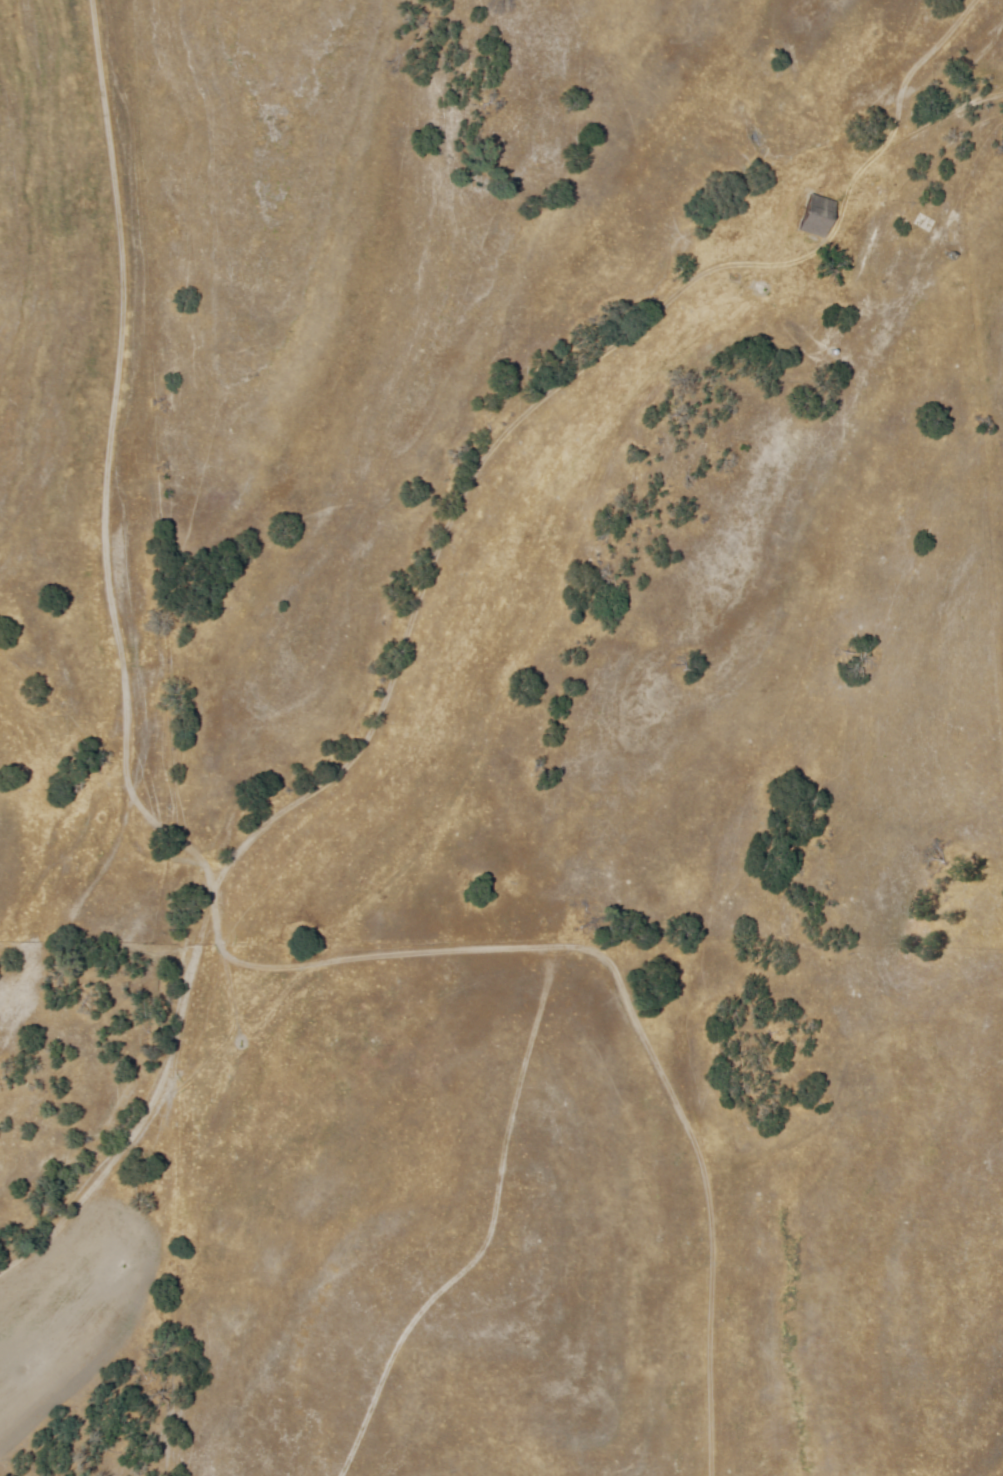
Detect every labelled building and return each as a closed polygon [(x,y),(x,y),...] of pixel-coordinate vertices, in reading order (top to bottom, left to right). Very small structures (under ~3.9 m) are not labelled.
[(796,230),(822,238),(833,202),(807,194),(796,230)]
